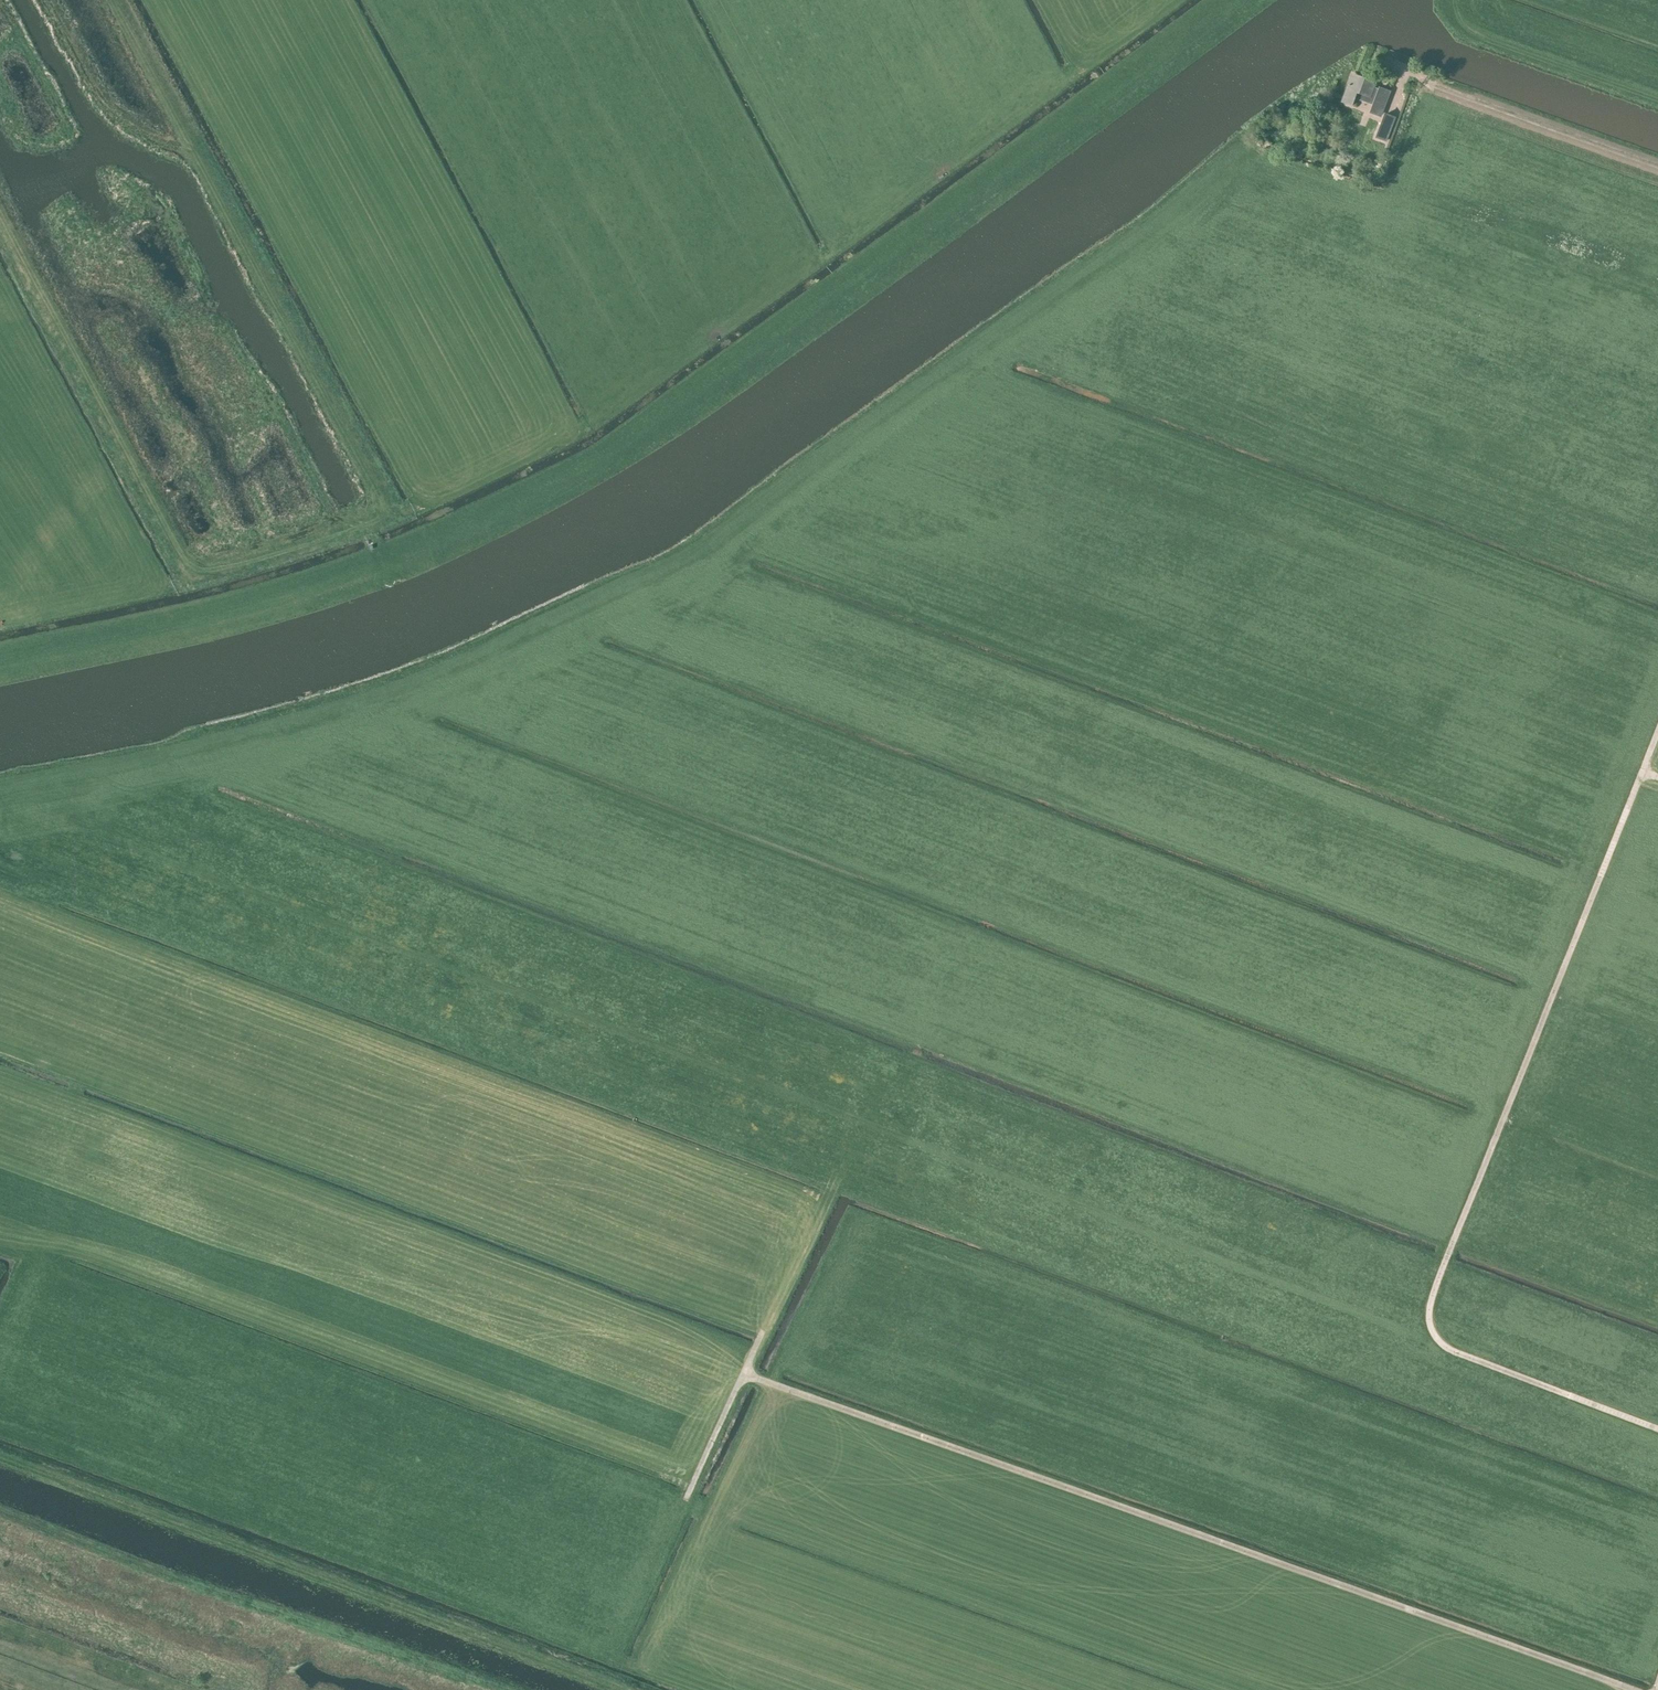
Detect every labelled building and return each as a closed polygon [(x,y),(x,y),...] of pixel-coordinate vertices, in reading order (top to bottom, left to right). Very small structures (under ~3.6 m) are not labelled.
[(1377,83),(1352,73),(1341,102),(1353,107),(1356,99),(1373,106),(1370,113),(1382,117),(1392,91),(1380,87),(1379,89),(1376,87),(1377,83)] [(1397,117),(1385,113),(1376,138),(1387,142),(1397,117)]
